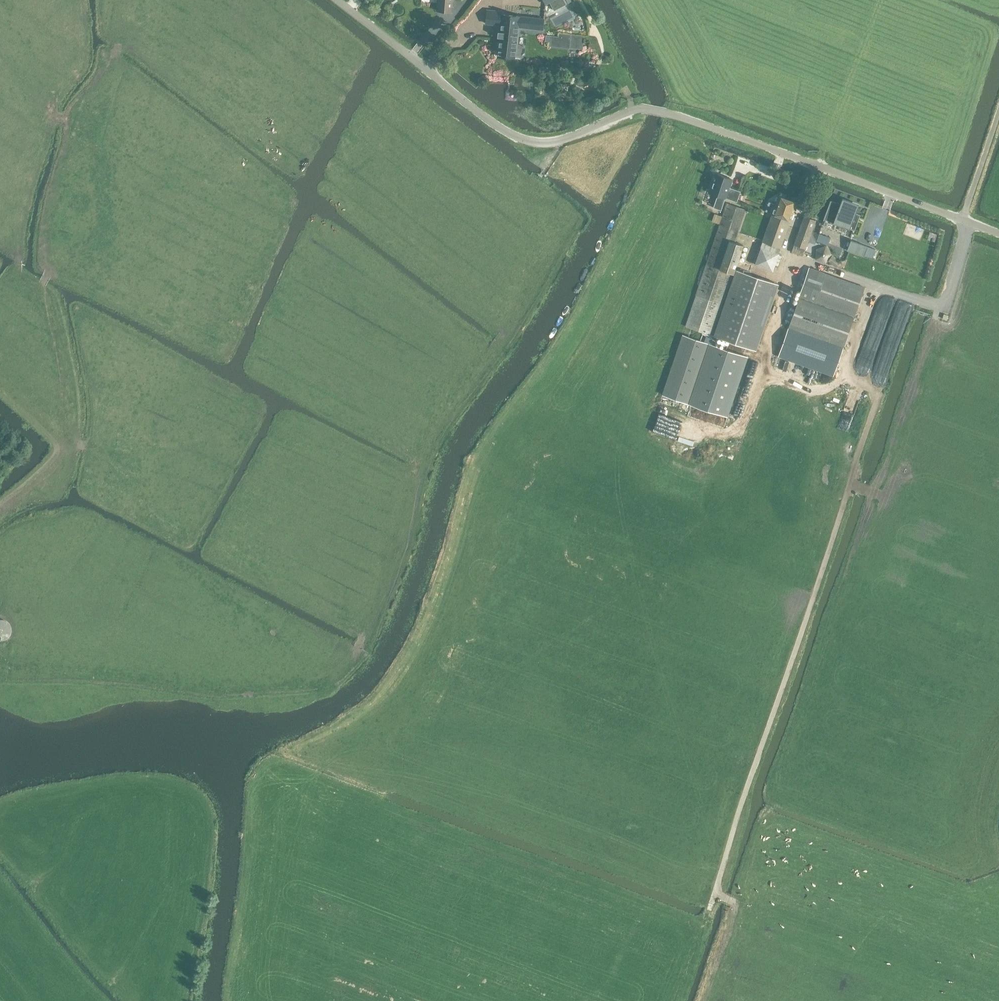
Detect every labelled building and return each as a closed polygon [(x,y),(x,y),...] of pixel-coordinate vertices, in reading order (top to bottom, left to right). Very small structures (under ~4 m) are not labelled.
[(441,11),(452,12),(452,0),(441,0),(441,11)] [(488,9),(486,23),(500,24),(499,31),(501,31),(499,55),(515,57),(518,32),(518,26),(543,29),(544,18),(502,14),(502,11),(488,9)] [(546,36),(546,41),(549,42),(549,45),(583,49),(584,36),(559,33),(559,37),(546,36)] [(737,202),(740,192),(728,188),(731,179),(716,174),(714,178),(713,177),(711,183),(713,183),(709,193),(717,196),(713,208),(721,211),(725,198),(737,202)] [(770,269),(795,201),(777,195),(758,246),(759,246),(753,263),(770,269)] [(830,200),(824,219),(833,222),(832,223),(849,229),(850,229),(854,230),(860,214),(856,213),(859,204),(842,198),(842,199),(840,203),(831,200),(830,200)] [(727,204),(685,326),(710,335),(742,244),(734,242),(745,210),(727,204)] [(720,223),(722,215),(715,213),(712,220),(720,223)] [(802,255),(815,220),(803,216),(791,251),(802,255)] [(828,243),(831,235),(820,232),(817,239),(828,243)] [(850,241),(847,251),(864,257),(868,247),(850,241)] [(836,267),(841,262),(832,255),(833,254),(827,245),(816,248),(815,259),(826,263),(827,262),(831,266),(832,264),(836,267)] [(887,264),(889,258),(878,254),(876,260),(887,264)] [(833,376),(844,346),(865,287),(810,267),(778,356),(833,376)] [(737,270),(715,336),(755,350),(777,283),(737,270)] [(899,299),(887,338),(891,339),(887,351),(896,354),(912,303),(899,299)] [(680,333),(660,394),(727,417),(748,356),(680,333)] [(763,367),(738,441),(834,473),(859,400),(763,367)] [(674,438),(679,425),(656,417),(651,430),(674,438)] [(4,639),(13,624),(0,616),(0,636),(4,639)]
